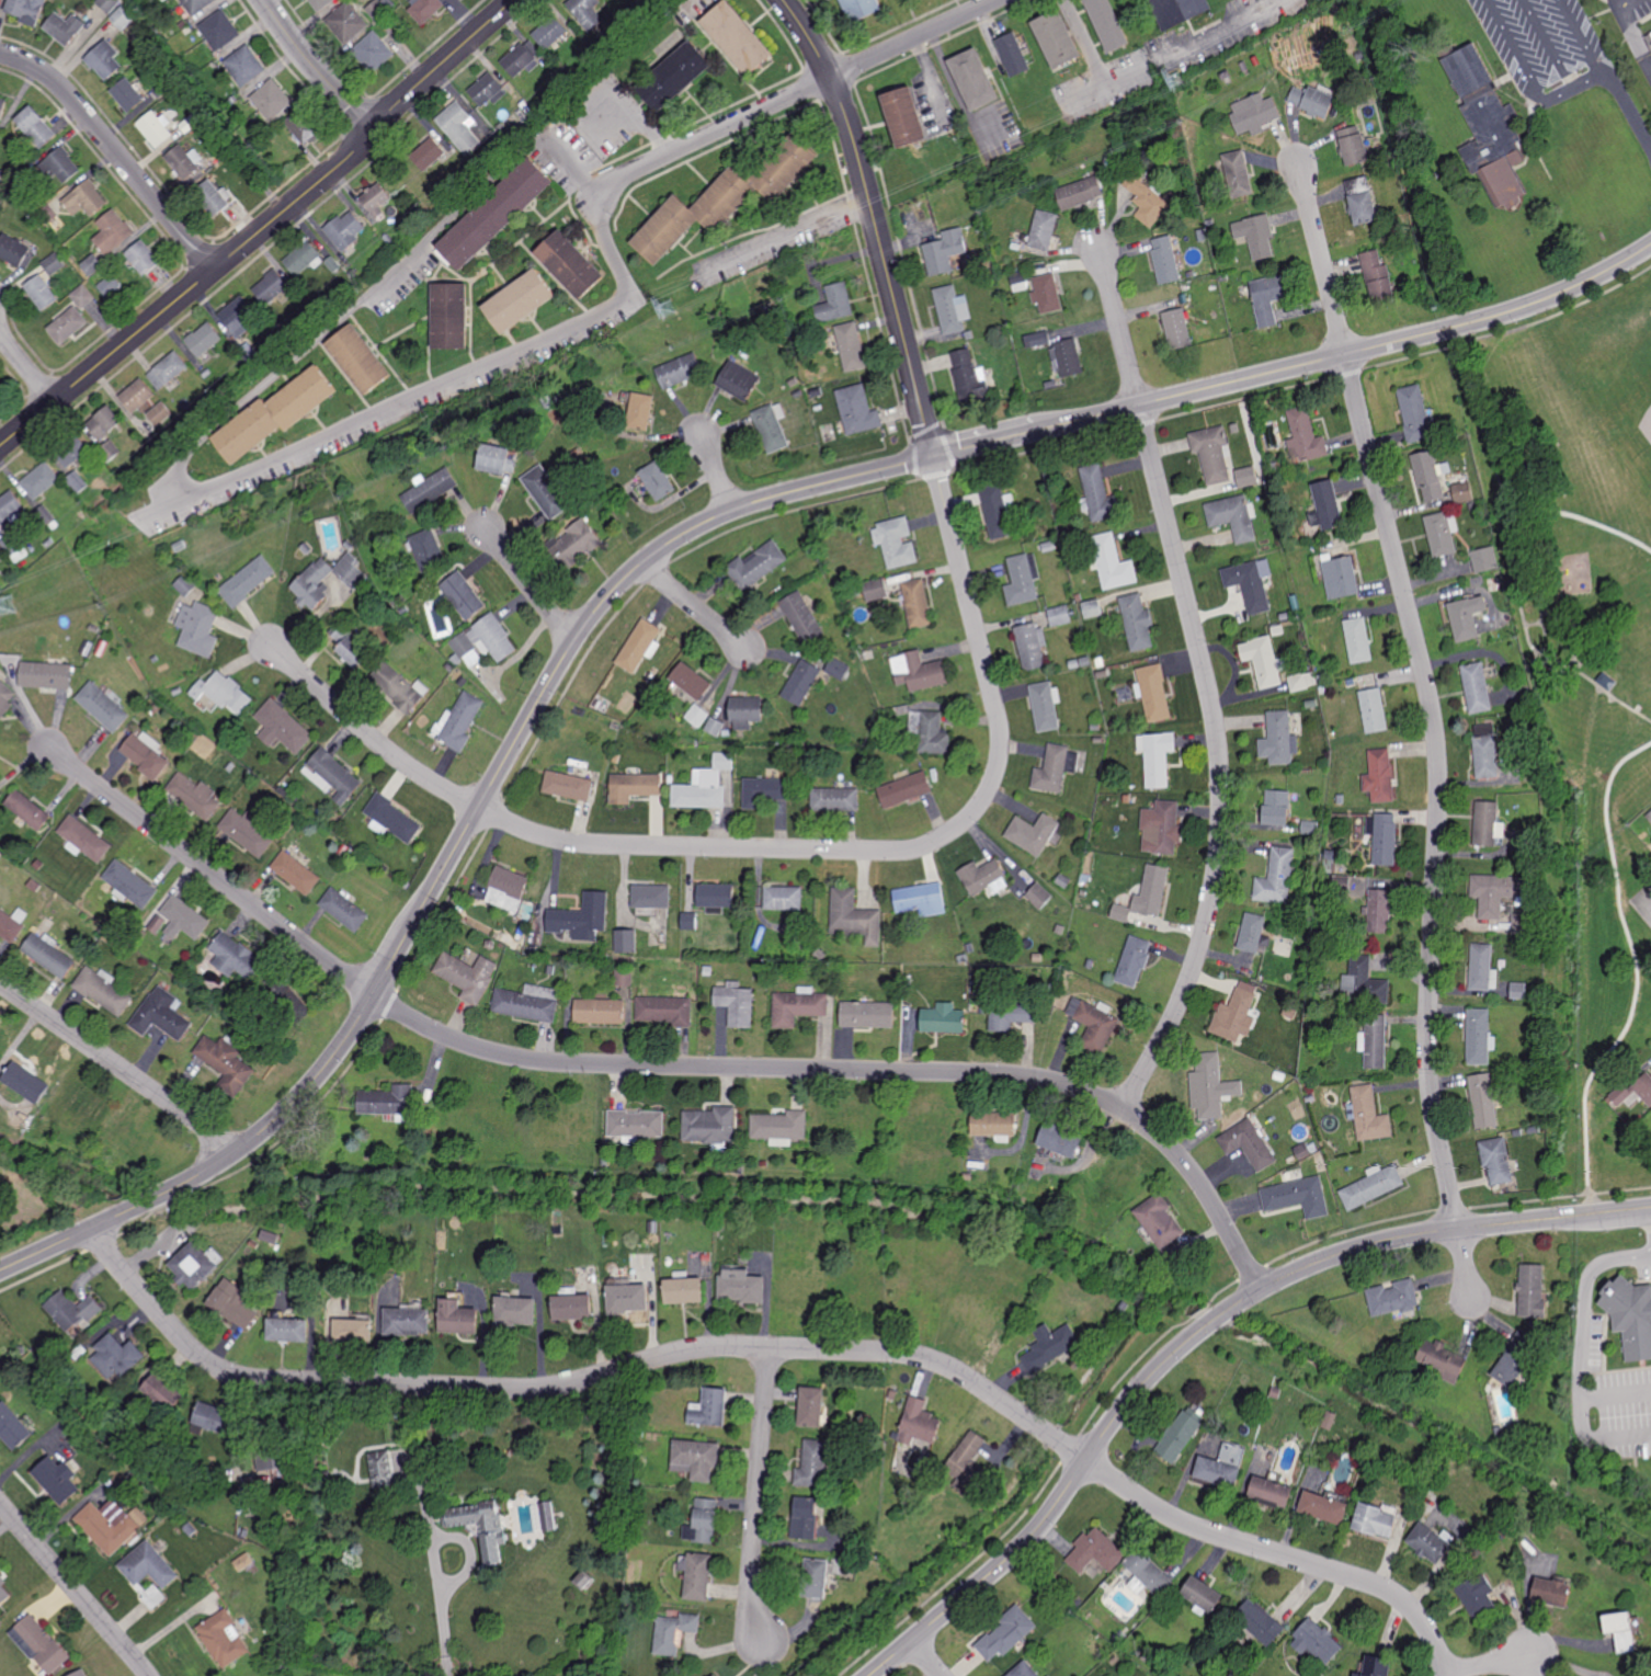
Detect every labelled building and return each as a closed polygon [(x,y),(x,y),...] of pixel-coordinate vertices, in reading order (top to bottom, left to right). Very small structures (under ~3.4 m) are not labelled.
[(5,11),(10,0),(45,0),(44,3),(46,3),(39,23),(5,11)] [(96,2),(98,0),(122,0),(110,14),(96,2)] [(193,18),(180,0),(217,0),(193,18)] [(318,13),(308,0),(336,0),(318,13)] [(344,45),(323,20),(348,0),(368,25),(344,45)] [(376,23),(365,11),(377,0),(388,12),(376,23)] [(409,3),(413,0),(421,0),(438,0),(445,8),(422,28),(408,12),(412,8),(409,3)] [(566,3),(570,0),(600,0),(602,2),(594,9),(605,21),(590,34),(579,20),(580,19),(566,3)] [(702,22),(727,0),(729,0),(776,54),(749,77),(702,22)] [(851,25),(839,0),(878,0),(883,11),(851,25)] [(1108,57),(1081,0),(1108,0),(1129,46),(1108,57)] [(1164,32),(1150,0),(1209,0),(1214,10),(1164,32)] [(123,31),(111,18),(124,4),(136,19),(123,31)] [(217,53),(197,26),(224,8),(242,34),(217,53)] [(631,22),(625,14),(631,10),(637,16),(631,22)] [(1056,72),(1032,24),(1061,10),(1084,58),(1056,72)] [(69,21),(75,14),(87,24),(79,34),(69,47),(44,26),(57,11),(69,21)] [(549,49),(549,48),(546,50),(532,34),(555,14),(569,31),(551,46),(551,47),(549,49)] [(179,30),(177,25),(184,20),(187,25),(179,30)] [(400,35),(391,26),(397,21),(406,31),(400,35)] [(157,41),(150,32),(156,27),(163,36),(157,41)] [(372,75),(351,50),(374,30),(395,54),(372,75)] [(1021,46),(1026,44),(1032,57),(1026,59),(1032,70),(1027,71),(1028,72),(1025,75),(1024,73),(1011,79),(994,41),(1014,32),(1021,46)] [(106,81),(94,68),(93,69),(83,59),(107,38),(119,53),(115,57),(123,66),(106,81)] [(659,114),(657,111),(653,113),(649,109),(652,105),(637,88),(692,38),(715,65),(659,114)] [(542,52),(535,57),(537,59),(536,59),(539,65),(530,73),(525,68),(514,78),(500,61),(512,50),(511,49),(515,46),(516,47),(522,42),(525,45),(531,39),(542,52)] [(242,88),(224,61),(248,44),(266,70),(242,88)] [(1493,82),(1510,73),(1513,80),(1494,90),(1504,107),(1512,103),(1519,117),(1512,122),(1522,140),(1517,142),(1526,161),(1512,169),(1526,194),(1521,197),(1522,201),(1517,208),(1518,210),(1515,212),(1514,209),(1506,209),(1504,205),(1496,209),(1477,173),(1474,174),(1461,150),(1479,140),(1461,107),(1469,103),(1466,98),(1465,99),(1443,59),(1472,44),(1493,82)] [(973,113),(948,60),(976,47),(1001,99),(973,113)] [(1357,60),(1355,55),(1364,52),(1366,57),(1357,60)] [(1250,73),(1245,76),(1244,72),(1243,72),(1239,65),(1245,60),(1250,70),(1249,70),(1250,73)] [(494,105),(491,101),(488,103),(488,104),(486,106),(486,105),(482,107),(468,91),(490,71),(504,88),(503,89),(508,93),(494,105)] [(1232,82),(1227,85),(1225,80),(1222,80),(1220,75),(1229,71),(1231,77),(1230,78),(1232,82)] [(132,82),(146,100),(128,114),(124,107),(123,109),(119,104),(121,104),(110,91),(127,77),(129,80),(136,75),(137,77),(132,82)] [(271,123),(250,98),(273,78),(295,102),(271,123)] [(160,99),(152,90),(166,79),(173,89),(160,99)] [(1334,91),(1333,95),(1337,98),(1328,119),(1318,115),(1317,117),(1309,114),(1309,112),(1287,102),(1295,87),(1299,89),(1300,87),(1309,90),(1311,87),(1318,89),(1320,84),(1334,91)] [(898,150),(880,95),(910,85),(927,140),(898,150)] [(213,102),(208,96),(216,89),(221,94),(213,102)] [(1264,101),(1274,96),(1282,117),(1263,125),(1265,132),(1253,136),(1251,130),(1239,136),(1230,115),(1234,113),(1231,105),(1261,93),(1264,101)] [(3,122),(0,121),(0,97),(9,100),(3,122)] [(472,116),(471,117),(475,122),(468,127),(481,142),(466,156),(454,141),(454,140),(436,119),(448,109),(447,107),(451,105),(452,105),(458,100),(472,116)] [(59,135),(43,150),(27,134),(27,133),(23,127),(18,133),(15,129),(21,124),(16,119),(33,104),(46,119),(45,119),(59,135)] [(320,130),(319,133),(321,135),(311,144),(309,141),(304,146),(293,133),(293,134),(289,130),(291,129),(287,125),(282,129),(278,126),(300,107),(320,130)] [(160,118),(166,114),(172,123),(167,127),(174,136),(157,149),(151,142),(150,142),(147,139),(148,138),(136,124),(153,111),(160,118)] [(186,134),(179,125),(193,114),(200,123),(186,134)] [(510,140),(504,133),(515,123),(522,130),(510,140)] [(215,136),(210,130),(217,124),(223,129),(215,136)] [(267,134),(263,129),(267,125),(272,129),(267,134)] [(1360,134),(1364,133),(1371,160),(1348,167),(1339,130),(1358,125),(1360,134)] [(776,204),(759,190),(718,235),(701,219),(658,266),(631,243),(676,195),(693,209),(736,163),(753,181),(796,132),(808,142),(806,145),(818,155),(776,204)] [(1175,140),(1171,137),(1176,132),(1180,135),(1175,140)] [(440,145),(441,144),(446,150),(444,151),(447,153),(425,173),(411,157),(433,137),(440,145)] [(221,159),(214,150),(227,139),(235,149),(221,159)] [(189,153),(196,148),(204,159),(197,164),(201,169),(184,182),(180,175),(177,178),(172,172),(175,170),(164,157),(181,144),(189,153)] [(82,171),(66,185),(54,170),(47,175),(39,166),(64,146),(72,156),(70,157),(82,171)] [(239,162),(234,155),(239,150),(244,158),(239,162)] [(1249,173),(1251,173),(1252,178),(1251,179),(1254,194),(1232,198),(1226,172),(1219,173),(1217,162),(1222,161),(1221,155),(1244,150),(1249,173)] [(555,183),(463,273),(454,263),(451,266),(436,251),(440,249),(439,248),(531,158),(555,183)] [(464,179),(459,172),(464,169),(468,175),(464,179)] [(1095,175),(1096,175),(1104,195),(1096,198),(1096,199),(1062,210),(1056,190),(1084,180),(1082,174),(1094,170),(1095,175)] [(1150,187),(1153,183),(1163,192),(1160,195),(1171,205),(1151,229),(1135,215),(1141,208),(1132,201),(1134,199),(1127,194),(1130,191),(1121,184),(1134,170),(1146,179),(1143,182),(1150,187)] [(1370,184),(1371,184),(1377,204),(1379,204),(1382,215),(1378,216),(1380,221),(1356,227),(1353,215),(1351,216),(1348,208),(1352,207),(1345,182),(1368,175),(1370,184)] [(92,217),(84,207),(75,216),(61,202),(90,178),(99,187),(96,190),(109,204),(92,217)] [(212,182),(214,181),(215,183),(214,183),(220,191),(225,187),(232,197),(228,201),(231,205),(214,218),(207,210),(206,212),(203,207),(204,206),(193,192),(209,179),(212,182)] [(394,199),(382,208),(386,214),(377,220),(361,198),(367,193),(366,191),(372,187),(373,190),(380,183),(394,199)] [(1037,201),(1032,195),(1035,191),(1041,196),(1037,201)] [(48,226),(37,214),(49,203),(60,216),(48,226)] [(125,224),(127,221),(136,232),(105,256),(92,240),(103,231),(96,223),(113,209),(125,224)] [(1050,251),(1028,246),(1037,209),(1059,215),(1050,251)] [(367,228),(356,237),(360,240),(344,253),(324,229),(340,216),(343,219),(353,212),(367,228)] [(1274,238),(1269,239),(1274,256),(1254,262),(1248,237),(1234,240),(1231,224),(1244,221),(1244,219),(1268,214),(1274,238)] [(977,233),(975,226),(981,224),(983,231),(977,233)] [(930,277),(923,246),(943,241),(941,232),(961,227),(967,253),(949,256),(953,272),(930,277)] [(581,301),(535,254),(561,229),(606,277),(581,301)] [(1199,242),(1198,230),(1206,229),(1207,236),(1206,236),(1207,241),(1199,242)] [(21,270),(0,258),(0,241),(4,233),(18,240),(19,239),(23,241),(22,244),(33,250),(21,270)] [(388,243),(384,237),(388,233),(392,240),(388,243)] [(1159,286),(1151,250),(1154,250),(1152,240),(1171,236),(1182,281),(1159,286)] [(316,270),(311,265),(297,277),(284,261),(298,249),(296,246),(306,237),(322,256),(321,258),(326,262),(316,270)] [(144,277),(125,253),(143,239),(161,263),(144,277)] [(1384,266),(1390,265),(1394,288),(1399,287),(1401,295),(1397,296),(1398,299),(1375,304),(1369,284),(1367,285),(1360,254),(1380,250),(1384,266)] [(53,277),(42,264),(57,253),(67,266),(53,277)] [(90,277),(80,265),(93,254),(103,266),(90,277)] [(334,274),(324,263),(332,255),(342,267),(334,274)] [(266,307),(252,289),(266,278),(265,276),(275,269),(291,287),(266,307)] [(352,280),(349,271),(354,269),(357,277),(352,280)] [(546,282),(550,277),(555,282),(550,287),(557,298),(504,338),(483,308),(503,295),(501,293),(505,289),(506,292),(509,290),(508,288),(512,285),(513,286),(515,285),(514,284),(517,281),(519,283),(537,270),(546,282)] [(1027,282),(1029,282),(1029,285),(1028,285),(1029,288),(1028,288),(1028,289),(1014,294),(1010,275),(1024,271),(1027,282)] [(59,301),(43,312),(32,297),(30,298),(27,294),(29,293),(24,286),(46,272),(50,277),(49,278),(53,284),(49,286),(59,301)] [(1064,311),(1043,317),(1039,304),(1034,306),(1031,293),(1033,293),(1033,292),(1036,290),(1033,280),(1055,273),(1064,311)] [(1220,283),(1219,276),(1228,273),(1230,280),(1220,283)] [(106,298),(96,287),(112,274),(122,285),(106,298)] [(1260,330),(1254,305),(1255,304),(1251,283),(1283,274),(1288,298),(1273,301),(1278,326),(1260,330)] [(854,315),(807,326),(806,319),(816,317),(813,307),(829,304),(824,286),(846,282),(854,315)] [(435,352),(434,285),(469,284),(470,351),(435,352)] [(82,310),(70,296),(84,285),(95,299),(82,310)] [(957,297),(965,296),(971,319),(963,321),(965,331),(944,337),(933,289),(954,285),(957,297)] [(238,340),(217,315),(241,295),(255,312),(244,321),(251,329),(238,340)] [(773,315),(771,305),(779,304),(781,313),(773,315)] [(61,346),(48,330),(76,306),(90,323),(61,346)] [(1171,351),(1162,313),(1189,306),(1193,322),(1187,323),(1193,345),(1171,351)] [(867,367),(845,373),(840,351),(832,353),(828,335),(835,333),(834,327),(856,321),(867,367)] [(223,339),(198,358),(184,340),(194,332),(195,333),(209,322),(223,339)] [(367,398),(326,345),(353,323),(395,377),(367,398)] [(1049,347),(1046,349),(1045,347),(1033,350),(1033,352),(1028,353),(1024,337),(1048,330),(1051,344),(1048,345),(1049,347)] [(966,340),(965,332),(972,331),(975,339),(966,340)] [(1084,374),(1062,378),(1059,363),(1054,364),(1050,350),(1055,349),(1054,343),(1060,342),(1060,341),(1064,340),(1064,341),(1075,339),(1084,374)] [(254,369),(238,351),(248,342),(259,356),(257,360),(261,364),(254,369)] [(973,365),(976,364),(977,368),(984,366),(988,380),(986,380),(990,397),(961,404),(953,370),(955,369),(950,353),(969,349),(973,365)] [(170,391),(166,386),(159,391),(146,376),(153,370),(152,369),(175,351),(189,367),(177,377),(181,383),(170,391)] [(664,391),(656,369),(696,352),(706,374),(664,391)] [(755,373),(756,372),(759,373),(758,375),(762,377),(751,397),(753,398),(751,401),(750,400),(748,403),(716,386),(731,360),(755,373)] [(286,434),(282,426),(232,465),(213,438),(262,399),(266,404),(318,365),(339,394),(286,434)] [(205,378),(202,375),(208,368),(212,373),(205,378)] [(792,387),(788,381),(797,377),(800,383),(792,387)] [(155,403),(152,407),(148,401),(133,414),(118,397),(141,378),(156,395),(151,399),(155,403)] [(870,412),(878,410),(883,425),(846,434),(835,391),(864,384),(870,412)] [(1409,443),(1404,424),(1407,424),(1399,391),(1422,386),(1435,436),(1409,443)] [(812,398),(810,390),(820,387),(823,395),(812,398)] [(210,406),(205,399),(213,392),(218,400),(210,406)] [(649,432),(627,429),(634,392),(656,397),(649,432)] [(547,410),(542,400),(548,397),(554,407),(547,410)] [(158,427),(147,414),(162,401),(173,413),(158,427)] [(787,417),(781,420),(790,445),(768,454),(752,413),(774,404),(774,407),(782,403),(787,417)] [(1317,437),(1324,435),(1330,454),(1295,464),(1293,458),(1291,458),(1287,440),(1295,437),(1295,435),(1287,410),(1307,404),(1317,437)] [(100,441),(86,425),(109,406),(122,421),(110,431),(111,432),(100,441)] [(1230,481),(1207,486),(1199,451),(1193,453),(1188,433),(1225,425),(1229,444),(1223,445),(1230,481)] [(1446,429),(1451,429),(1453,431),(1441,434),(1439,427),(1446,425),(1446,429)] [(68,467),(55,451),(77,433),(90,448),(68,467)] [(106,463),(96,449),(111,438),(121,452),(106,463)] [(156,454),(149,446),(155,442),(161,449),(156,454)] [(514,474),(505,471),(505,475),(477,468),(482,442),(511,448),(509,457),(517,458),(514,474)] [(573,458),(570,454),(578,448),(581,453),(573,458)] [(1446,497),(1427,502),(1424,487),(1421,488),(1412,454),(1435,449),(1443,480),(1446,497)] [(35,500),(20,481),(47,459),(61,478),(35,500)] [(659,502),(639,471),(658,459),(678,489),(659,502)] [(1273,475),(1271,463),(1285,459),(1287,471),(1273,475)] [(556,483),(562,479),(565,481),(558,486),(572,505),(553,521),(521,477),(540,463),(556,483)] [(1108,497),(1118,494),(1123,514),(1093,522),(1079,467),(1100,463),(1108,497)] [(459,484),(412,514),(401,495),(418,486),(413,479),(423,474),(426,480),(447,466),(459,484)] [(1258,484),(1254,466),(1234,471),(1239,489),(1258,484)] [(77,494),(65,478),(76,469),(89,486),(77,494)] [(1346,525),(1324,531),(1322,523),(1313,525),(1310,513),(1320,511),(1312,483),(1334,478),(1346,525)] [(1457,502),(1454,484),(1472,480),(1476,499),(1457,502)] [(992,539),(979,488),(1001,482),(1013,534),(992,539)] [(1,523),(0,521),(0,497),(12,489),(25,508),(24,509),(25,510),(21,513),(24,516),(13,524),(9,517),(1,523)] [(596,506),(592,501),(600,494),(604,500),(596,506)] [(1256,539),(1237,545),(1231,522),(1209,527),(1204,504),(1245,494),(1256,539)] [(95,505),(92,501),(100,495),(103,500),(95,505)] [(1471,510),(1469,503),(1476,501),(1478,508),(1471,510)] [(47,524),(36,510),(45,503),(56,517),(47,524)] [(1435,558),(1425,516),(1448,510),(1459,552),(1435,558)] [(903,544),(913,540),(919,561),(888,569),(877,523),(907,515),(911,535),(902,537),(903,544)] [(605,543),(591,554),(589,551),(581,558),(582,560),(567,572),(555,557),(551,560),(546,554),(550,549),(546,544),(557,535),(560,539),(570,532),(568,529),(584,516),(605,543)] [(54,529),(49,524),(56,520),(59,524),(54,529)] [(448,562),(424,572),(414,549),(410,551),(407,543),(411,541),(409,537),(433,527),(448,562)] [(13,563),(0,540),(16,532),(30,555),(13,563)] [(1119,562),(1132,559),(1138,582),(1104,590),(1091,536),(1112,532),(1119,562)] [(46,549),(42,544),(50,537),(55,541),(46,549)] [(770,571),(770,572),(744,591),(727,567),(742,556),(745,560),(768,543),(768,541),(773,538),(787,558),(770,571)] [(351,551),(343,545),(348,539),(355,547),(351,551)] [(1044,551),(1041,543),(1054,540),(1056,549),(1044,551)] [(307,557),(299,549),(306,541),(314,549),(307,557)] [(9,557),(0,562),(0,542),(9,557)] [(1477,573),(1470,552),(1492,546),(1499,568),(1477,573)] [(367,577),(355,591),(333,571),(318,585),(320,588),(324,582),(330,588),(324,592),(329,595),(314,611),(307,604),(303,608),(296,602),(300,597),(289,586),(315,562),(317,563),(323,557),(333,569),(350,550),(358,559),(354,565),(367,577)] [(1010,606),(1004,585),(1014,583),(1007,558),(1027,552),(1039,598),(1010,606)] [(248,595),(249,597),(235,609),(218,590),(262,555),(276,572),(248,595)] [(1330,600),(1322,561),(1354,556),(1360,593),(1330,600)] [(1271,611),(1249,616),(1241,584),(1225,589),(1220,570),(1257,560),(1271,611)] [(468,620),(467,618),(464,622),(462,618),(464,617),(440,586),(459,570),(476,590),(475,590),(488,606),(468,620)] [(185,597),(173,585),(185,572),(198,584),(185,597)] [(866,602),(862,583),(884,578),(888,595),(866,602)] [(911,628),(902,582),(923,578),(933,624),(911,628)] [(853,597),(850,588),(857,585),(861,595),(853,597)] [(805,645),(779,601),(800,590),(825,634),(805,645)] [(1131,651),(1118,597),(1140,592),(1153,646),(1131,651)] [(397,608),(392,602),(402,594),(408,601),(397,608)] [(1489,609),(1474,613),(1480,638),(1457,643),(1448,603),(1485,595),(1489,609)] [(1084,618),(1081,603),(1098,598),(1102,614),(1084,618)] [(220,612),(212,634),(220,637),(210,659),(178,646),(184,628),(175,625),(184,604),(193,607),(195,601),(220,612)] [(1051,627),(1048,609),(1068,605),(1071,623),(1051,627)] [(402,616),(399,611),(406,606),(410,611),(402,616)] [(510,635),(508,637),(516,650),(499,662),(490,650),(483,654),(478,647),(462,659),(463,661),(457,666),(451,659),(456,653),(448,643),(493,612),(510,635)] [(1352,664),(1343,620),(1365,616),(1374,661),(1352,664)] [(635,674),(615,663),(626,646),(627,646),(644,617),(662,629),(635,674)] [(1500,639),(1495,623),(1513,618),(1517,634),(1517,635),(1500,639)] [(342,659),(344,658),(335,650),(337,649),(341,645),(329,631),(341,619),(352,630),(354,628),(363,636),(358,641),(373,652),(366,659),(367,660),(364,663),(363,662),(356,669),(348,660),(345,662),(342,659)] [(1037,629),(1043,627),(1047,645),(1041,646),(1046,666),(1025,672),(1014,627),(1035,622),(1037,629)] [(98,634),(88,629),(90,624),(100,628),(98,634)] [(1273,636),(1271,627),(1282,625),(1284,634),(1273,636)] [(1282,685),(1261,691),(1253,659),(1243,662),(1239,645),(1249,642),(1249,640),(1269,635),(1282,685)] [(923,664),(943,660),(948,683),(911,692),(908,675),(896,679),(891,658),(901,655),(901,654),(920,650),(923,664)] [(60,663),(72,664),(71,689),(43,688),(43,689),(37,689),(37,687),(20,686),(21,661),(48,663),(49,655),(60,657),(60,663)] [(843,681),(824,671),(832,657),(851,668),(843,681)] [(1097,666),(1095,659),(1102,657),(1104,665),(1097,666)] [(800,707),(781,695),(802,659),(821,670),(800,707)] [(414,686),(420,680),(430,688),(424,695),(426,697),(409,716),(395,704),(397,702),(369,677),(385,660),(414,686)] [(701,702),(670,679),(683,661),(714,684),(701,702)] [(1472,715),(1461,666),(1483,661),(1491,694),(1489,694),(1492,710),(1472,715)] [(451,672),(444,666),(448,662),(455,668),(451,672)] [(1149,723),(1136,669),(1162,663),(1166,681),(1163,682),(1171,718),(1149,723)] [(228,679),(230,676),(242,687),(241,688),(254,699),(241,714),(239,711),(237,715),(226,705),(223,708),(215,700),(208,708),(189,694),(202,679),(207,683),(218,670),(228,679)] [(456,681),(455,680),(453,682),(451,680),(453,677),(452,677),(458,670),(463,674),(456,681)] [(1109,675),(1097,679),(1096,672),(1107,670),(1109,675)] [(1610,692),(1596,681),(1603,672),(1617,683),(1610,692)] [(649,684),(645,681),(649,673),(654,676),(649,684)] [(1291,693),(1287,676),(1305,673),(1309,688),(1291,693)] [(463,687),(458,683),(464,676),(468,681),(463,687)] [(14,705),(0,720),(0,679),(16,693),(10,700),(14,705)] [(105,692),(109,688),(121,700),(118,704),(132,716),(114,734),(75,698),(92,680),(105,692)] [(1038,732),(1028,686),(1050,682),(1060,728),(1038,732)] [(174,696),(172,691),(181,687),(183,693),(174,696)] [(1367,734),(1359,692),(1380,687),(1388,730),(1367,734)] [(472,727),(471,726),(467,734),(471,737),(463,754),(437,741),(440,736),(432,731),(436,722),(445,727),(464,691),(485,702),(474,722),(475,722),(472,727)] [(315,736),(297,755),(294,753),(293,754),(289,752),(292,750),(272,733),(267,739),(259,730),(263,725),(253,717),(271,697),(315,736)] [(765,721),(752,721),(752,730),(736,730),(736,721),(731,721),(731,697),(764,697),(765,721)] [(1309,708),(1309,700),(1318,699),(1318,707),(1309,708)] [(156,714),(150,709),(156,703),(161,707),(156,714)] [(699,728),(686,718),(696,704),(710,714),(699,728)] [(896,716),(893,708),(908,705),(910,712),(896,716)] [(949,754),(919,753),(921,710),(942,711),(941,732),(949,733),(949,754)] [(1271,765),(1266,712),(1289,710),(1293,764),(1271,765)] [(720,737),(706,730),(713,717),(727,723),(720,737)] [(161,745),(159,749),(162,752),(160,753),(171,762),(155,784),(138,769),(140,767),(118,750),(133,732),(139,737),(144,731),(161,745)] [(1147,788),(1143,736),(1164,734),(1164,733),(1175,732),(1175,752),(1168,753),(1169,787),(1147,788)] [(1478,779),(1473,737),(1494,734),(1498,777),(1478,779)] [(1061,794),(1032,789),(1035,767),(1044,768),(1048,743),(1069,746),(1061,794)] [(348,768),(349,767),(354,772),(352,773),(364,784),(343,807),(333,799),(340,793),(333,787),(327,794),(301,772),(306,766),(316,774),(318,772),(308,763),(323,745),(337,757),(335,759),(348,768)] [(1390,765),(1392,765),(1394,801),(1373,802),(1373,791),(1364,793),(1363,775),(1370,775),(1368,750),(1389,749),(1390,765)] [(714,769),(714,753),(733,753),(733,769),(714,769)] [(230,772),(226,768),(232,762),(236,765),(230,772)] [(201,787),(204,783),(215,791),(212,796),(221,803),(207,822),(195,813),(195,814),(191,811),(192,810),(166,789),(171,783),(167,779),(171,774),(174,776),(179,771),(201,787)] [(588,802),(543,793),(547,771),(593,780),(588,802)] [(885,809),(877,788),(925,771),(933,791),(885,809)] [(611,806),(611,795),(611,775),(661,775),(661,796),(631,796),(631,806),(611,806)] [(743,810),(743,778),(790,778),(790,800),(761,800),(761,810),(743,810)] [(285,797),(276,789),(280,785),(289,793),(285,797)] [(672,808),(672,786),(725,786),(725,808),(672,808)] [(39,831),(4,803),(16,788),(52,817),(39,831)] [(810,811),(810,788),(857,788),(858,811),(810,811)] [(1289,800),(1290,800),(1290,809),(1289,809),(1289,825),(1264,825),(1264,806),(1266,806),(1266,790),(1290,791),(1289,800)] [(411,844),(389,830),(384,836),(369,826),(374,820),(364,812),(378,791),(395,802),(394,805),(423,825),(411,844)] [(1176,856),(1153,854),(1157,800),(1179,801),(1176,856)] [(1495,847),(1474,846),(1477,801),(1498,802),(1495,847)] [(243,816),(249,810),(264,822),(260,829),(274,841),(260,859),(247,850),(247,851),(243,848),(244,847),(217,826),(232,807),(243,816)] [(99,864),(81,851),(77,857),(65,847),(66,847),(62,845),(66,840),(60,835),(60,834),(56,832),(70,813),(112,846),(99,864)] [(1039,857),(1004,836),(1016,817),(1035,828),(1043,813),(1059,823),(1039,857)] [(1396,866),(1374,865),(1375,813),(1394,814),(1394,823),(1397,823),(1396,866)] [(1300,833),(1300,822),(1318,822),(1318,833),(1300,833)] [(344,853),(339,848),(342,843),(348,847),(344,853)] [(1288,904),(1254,901),(1255,878),(1268,879),(1272,846),(1295,850),(1288,904)] [(308,897),(270,868),(284,850),(322,878),(308,897)] [(38,870),(33,865),(38,858),(45,864),(38,870)] [(158,891),(144,911),(127,898),(124,902),(112,893),(115,889),(112,887),(106,893),(102,890),(107,882),(101,877),(116,858),(158,891)] [(1007,876),(1004,878),(1003,877),(989,885),(990,887),(973,897),(964,880),(963,880),(957,871),(976,862),(979,868),(998,858),(1007,876)] [(1160,917),(1138,913),(1148,864),(1170,868),(1160,917)] [(521,901),(508,897),(502,908),(487,902),(491,890),(489,889),(498,866),(530,879),(521,901)] [(1067,889),(1056,882),(1060,874),(1072,880),(1067,889)] [(1529,899),(1502,898),(1501,921),(1480,920),(1481,898),(1471,898),(1472,875),(1530,878),(1529,899)] [(1325,892),(1325,876),(1350,876),(1350,892),(1325,892)] [(38,893),(27,886),(32,879),(43,887),(38,893)] [(946,914),(921,917),(920,909),(896,913),(892,890),(941,882),(946,914)] [(1041,910),(1025,896),(1037,882),(1054,897),(1041,910)] [(356,933),(318,904),(332,886),(371,914),(356,933)] [(672,909),(634,910),(634,886),(672,886),(672,909)] [(699,908),(698,886),(736,886),(736,908),(699,908)] [(765,910),(765,887),(801,887),(801,910),(765,910)] [(855,910),(872,910),(870,935),(857,935),(853,938),(846,938),(842,934),(830,934),(832,888),(855,888),(855,910)] [(1390,934),(1368,933),(1369,890),(1391,890),(1390,934)] [(607,932),(599,932),(599,942),(573,940),(574,932),(563,931),(563,934),(547,933),(548,911),(584,912),(584,891),(608,893),(607,932)] [(212,922),(197,940),(181,928),(173,938),(166,932),(171,924),(167,921),(156,934),(148,928),(159,914),(158,913),(173,893),(212,922)] [(13,945),(0,936),(0,907),(13,916),(20,907),(30,913),(23,923),(27,926),(13,945)] [(1269,947),(1261,945),(1259,955),(1238,949),(1246,913),(1267,917),(1263,936),(1272,938),(1269,947)] [(682,931),(682,914),(698,914),(698,931),(682,931)] [(1512,935),(1512,915),(1536,915),(1536,935),(1512,935)] [(103,935),(98,932),(102,926),(106,930),(103,935)] [(143,940),(137,936),(141,928),(148,932),(143,940)] [(617,955),(616,932),(638,931),(638,954),(617,955)] [(42,938),(46,933),(59,943),(56,947),(77,962),(62,981),(36,961),(34,964),(29,959),(30,957),(21,950),(34,932),(42,938)] [(110,940),(104,937),(107,932),(114,935),(110,940)] [(225,938),(227,936),(239,945),(241,943),(255,955),(254,956),(265,965),(251,982),(236,970),(230,978),(213,964),(218,956),(209,948),(220,935),(225,938)] [(531,946),(531,936),(539,936),(539,946),(531,946)] [(1145,970),(1142,969),(1136,989),(1115,982),(1131,936),(1151,943),(1147,955),(1150,956),(1145,970)] [(490,950),(488,949),(486,947),(486,946),(486,945),(486,943),(487,940),(488,940),(491,940),(492,940),(494,942),(494,943),(496,946),(494,947),(491,950),(490,950)] [(1492,992),(1471,991),(1473,944),(1494,945),(1492,992)] [(820,961),(812,954),(819,948),(825,955),(820,961)] [(475,969),(482,956),(499,966),(491,979),(493,980),(478,1007),(462,997),(465,991),(434,972),(445,951),(445,953),(475,969)] [(959,964),(957,956),(966,954),(968,961),(959,964)] [(1371,956),(1370,979),(1370,980),(1391,981),(1389,1005),(1348,1002),(1348,992),(1342,992),(1343,976),(1345,976),(1351,976),(1352,956),(1371,956)] [(99,973),(102,968),(116,978),(113,983),(134,997),(119,1018),(89,996),(88,999),(71,988),(87,966),(99,973)] [(704,977),(704,966),(713,966),(714,977),(704,977)] [(633,987),(616,987),(617,967),(633,967),(633,987)] [(296,1027),(265,990),(282,976),(314,1012),(296,1027)] [(1254,994),(1256,995),(1248,1016),(1255,1019),(1244,1046),(1209,1031),(1217,1012),(1218,1013),(1221,1004),(1229,1007),(1238,988),(1239,988),(1241,981),(1256,988),(1254,994)] [(179,999),(172,1007),(194,1024),(180,1042),(153,1024),(145,1037),(128,1025),(151,992),(152,993),(159,984),(179,999)] [(1511,1000),(1511,984),(1526,984),(1526,1000),(1511,1000)] [(742,990),(754,990),(754,1029),(730,1029),(730,1007),(716,1007),(716,988),(742,988),(742,990)] [(555,1025),(492,1013),(497,989),(559,1001),(555,1025)] [(647,997),(693,999),(692,1028),(673,1027),(674,1023),(637,1022),(637,997),(639,997),(639,989),(647,989),(647,997)] [(774,1029),(773,993),(828,993),(828,1016),(796,1016),(796,1029),(774,1029)] [(1027,1004),(1036,1004),(1036,1023),(1012,1023),(1012,1033),(990,1033),(990,1000),(1011,1000),(1011,994),(1027,994),(1027,1004)] [(1082,1002),(1083,1000),(1120,1021),(1102,1056),(1081,1044),(1090,1027),(1073,1018),(1073,1017),(1066,1012),(1073,996),(1082,1002)] [(626,1025),(576,1024),(576,1001),(626,1001),(626,1025)] [(212,1014),(203,1008),(206,1003),(215,1008),(212,1014)] [(840,1027),(840,1003),(893,1003),(893,1027),(840,1027)] [(231,1015),(224,1010),(228,1004),(236,1008),(231,1015)] [(965,1034),(920,1033),(921,1010),(965,1011),(965,1034)] [(1469,1065),(1468,1011),(1491,1011),(1491,1065),(1469,1065)] [(1366,1070),(1366,1015),(1387,1015),(1387,1070),(1366,1070)] [(13,1038),(0,1058),(0,1029),(13,1038)] [(243,1045),(242,1047),(244,1048),(238,1058),(257,1071),(236,1101),(217,1087),(225,1076),(192,1053),(205,1035),(218,1044),(223,1037),(225,1039),(228,1034),(243,1045)] [(1220,1083),(1242,1081),(1243,1095),(1221,1096),(1223,1118),(1199,1119),(1198,1108),(1192,1109),(1189,1072),(1196,1072),(1195,1053),(1219,1052),(1220,1083)] [(38,1106),(2,1082),(16,1061),(53,1086),(38,1106)] [(1284,1082),(1274,1079),(1276,1071),(1286,1074),(1284,1082)] [(1647,1073),(1650,1078),(1650,1109),(1636,1093),(1632,1096),(1630,1096),(1619,1108),(1609,1097),(1624,1084),(1629,1090),(1630,1090),(1647,1073)] [(1476,1128),(1469,1078),(1491,1074),(1498,1125),(1476,1128)] [(1378,1117),(1391,1115),(1393,1136),(1359,1140),(1352,1087),(1374,1084),(1378,1117)] [(413,1116),(358,1115),(360,1092),(395,1093),(395,1085),(414,1085),(413,1116)] [(736,1139),(727,1140),(727,1142),(705,1141),(706,1139),(684,1139),(685,1113),(716,1114),(717,1108),(738,1108),(736,1139)] [(753,1138),(753,1116),(789,1116),(789,1113),(802,1113),(802,1109),(808,1109),(808,1138),(753,1138)] [(642,1115),(642,1113),(667,1114),(665,1136),(610,1135),(610,1111),(629,1111),(629,1115),(642,1115)] [(1016,1135),(972,1135),(972,1114),(1016,1115),(1016,1135)] [(1272,1151),(1272,1150),(1278,1160),(1260,1173),(1241,1145),(1228,1154),(1217,1139),(1249,1117),(1272,1151)] [(1060,1127),(1061,1125),(1085,1135),(1075,1158),(1037,1143),(1046,1121),(1060,1127)] [(1513,1181),(1491,1184),(1488,1165),(1483,1166),(1479,1141),(1505,1136),(1513,1181)] [(1298,1160),(1293,1149),(1306,1141),(1311,1152),(1298,1160)] [(45,1152),(42,1150),(46,1142),(50,1145),(45,1152)] [(310,1164),(308,1158),(316,1155),(318,1162),(310,1164)] [(1350,1211),(1340,1190),(1396,1163),(1405,1183),(1350,1211)] [(1330,1215),(1308,1219),(1303,1202),(1265,1211),(1261,1189),(1260,1189),(1320,1175),(1330,1215)] [(1162,1249),(1134,1211),(1159,1192),(1171,1207),(1168,1209),(1184,1231),(1162,1249)] [(333,1230),(328,1225),(334,1218),(339,1222),(333,1230)] [(1101,1232),(1095,1227),(1102,1220),(1107,1224),(1101,1232)] [(193,1289),(186,1281),(182,1285),(175,1278),(180,1275),(169,1264),(194,1240),(218,1266),(193,1289)] [(257,1250),(249,1244),(251,1240),(259,1245),(257,1250)] [(1163,1263),(1159,1257),(1163,1253),(1169,1259),(1163,1263)] [(1036,1272),(1029,1270),(1033,1258),(1039,1261),(1036,1272)] [(1521,1264),(1519,1318),(1544,1319),(1546,1265),(1521,1264)] [(753,1275),(765,1275),(765,1302),(747,1302),(747,1298),(721,1298),(721,1275),(722,1274),(727,1274),(727,1276),(739,1276),(739,1268),(753,1268),(753,1275)] [(669,1302),(668,1278),(706,1276),(708,1300),(669,1302)] [(1412,1276),(1364,1288),(1371,1318),(1420,1306),(1412,1276)] [(1635,1287),(1621,1276),(1598,1304),(1613,1315),(1614,1332),(1624,1331),(1626,1364),(1650,1362),(1650,1285),(1635,1287)] [(630,1310),(630,1313),(611,1314),(610,1285),(651,1282),(652,1309),(630,1310)] [(232,1295),(239,1286),(249,1293),(242,1302),(259,1314),(246,1331),(234,1322),(232,1323),(206,1302),(219,1285),(232,1295)] [(78,1306),(91,1295),(103,1309),(88,1322),(86,1319),(78,1325),(77,1324),(67,1332),(45,1306),(64,1289),(78,1306)] [(556,1320),(554,1295),(593,1293),(594,1318),(556,1320)] [(944,1309),(937,1308),(940,1295),(946,1296),(944,1309)] [(537,1324),(515,1322),(515,1325),(496,1324),(498,1296),(539,1298),(537,1324)] [(478,1333),(441,1331),(442,1297),(462,1298),(462,1299),(462,1307),(479,1308),(478,1333)] [(1124,1311),(1117,1308),(1123,1300),(1128,1303),(1124,1311)] [(430,1333),(420,1332),(420,1335),(386,1334),(387,1308),(431,1309),(430,1333)] [(308,1342),(267,1339),(269,1318),(309,1319),(308,1342)] [(374,1343),(335,1342),(335,1319),(375,1320),(374,1343)] [(1082,1342),(1047,1364),(1048,1366),(1033,1375),(1022,1357),(1035,1349),(1033,1345),(1041,1341),(1035,1331),(1048,1323),(1054,1333),(1071,1323),(1082,1342)] [(1519,1330),(1492,1377),(1513,1390),(1541,1343),(1519,1330)] [(125,1347),(132,1341),(146,1356),(121,1377),(116,1372),(109,1379),(90,1358),(99,1350),(94,1346),(112,1332),(125,1347)] [(1470,1359),(1426,1338),(1415,1361),(1458,1382),(1470,1359)] [(77,1360),(71,1353),(82,1344),(88,1350),(77,1360)] [(170,1412),(141,1388),(156,1371),(184,1395),(170,1412)] [(823,1426),(799,1425),(801,1386),(825,1388),(823,1426)] [(727,1426),(691,1423),(692,1409),(705,1410),(707,1387),(731,1388),(727,1426)] [(935,1444),(915,1437),(912,1446),(899,1441),(901,1434),(900,1433),(908,1411),(907,1411),(911,1395),(927,1400),(924,1410),(934,1413),(933,1417),(943,1421),(935,1444)] [(4,1433),(0,1428),(0,1408),(9,1401),(36,1434),(16,1451),(2,1434),(4,1433)] [(228,1435),(209,1428),(209,1429),(205,1428),(205,1427),(193,1423),(201,1401),(236,1414),(228,1435)] [(1186,1406),(1155,1449),(1173,1462),(1205,1421),(1186,1406)] [(1336,1414),(1326,1411),(1321,1428),(1332,1430),(1336,1414)] [(71,1423),(67,1418),(72,1413),(77,1417),(71,1423)] [(972,1489),(967,1485),(963,1492),(954,1485),(959,1479),(945,1468),(972,1429),(988,1439),(971,1463),(984,1473),(972,1489)] [(721,1468),(715,1468),(714,1482),(694,1480),(695,1472),(673,1471),(676,1439),(724,1443),(721,1468)] [(825,1487),(795,1485),(796,1468),(804,1469),(806,1439),(829,1440),(825,1487)] [(1246,1449),(1225,1443),(1219,1461),(1199,1456),(1194,1478),(1236,1489),(1246,1449)] [(296,1467),(259,1471),(257,1450),(267,1448),(269,1452),(283,1450),(283,1446),(294,1445),(296,1467)] [(297,1464),(296,1447),(303,1446),(305,1463),(297,1464)] [(376,1489),(371,1453),(391,1450),(397,1485),(376,1489)] [(61,1466),(66,1461),(78,1474),(71,1480),(80,1490),(61,1506),(60,1504),(60,1503),(35,1472),(55,1456),(61,1466)] [(1295,1487),(1256,1475),(1249,1500),(1288,1512),(1295,1487)] [(1306,1490),(1299,1514),(1343,1528),(1351,1503),(1306,1490)] [(817,1516),(819,1516),(818,1540),(792,1538),(793,1515),(795,1516),(796,1496),(819,1498),(817,1516)] [(718,1530),(717,1530),(716,1543),(699,1542),(699,1528),(695,1528),(697,1498),(719,1500),(718,1510),(719,1510),(718,1530)] [(501,1515),(504,1515),(506,1534),(508,1535),(510,1536),(510,1540),(509,1541),(509,1543),(502,1546),(504,1563),(489,1565),(482,1523),(451,1528),(449,1526),(445,1527),(443,1512),(447,1510),(447,1509),(483,1505),(483,1502),(499,1500),(501,1515)] [(546,1532),(542,1503),(555,1501),(558,1530),(546,1532)] [(116,1527),(129,1514),(143,1527),(133,1537),(132,1537),(111,1558),(73,1519),(92,1502),(116,1527)] [(1359,1503),(1352,1528),(1390,1540),(1398,1515),(1359,1503)] [(1422,1523),(1407,1542),(1437,1565),(1453,1546),(1422,1523)] [(1111,1573),(1128,1553),(1097,1527),(1090,1536),(1085,1532),(1074,1544),(1078,1548),(1066,1562),(1081,1575),(1094,1559),(1111,1573)] [(179,1576),(163,1589),(149,1574),(139,1584),(147,1592),(155,1584),(167,1596),(167,1598),(153,1609),(152,1610),(143,1598),(145,1596),(117,1565),(148,1539),(179,1576)] [(1137,1547),(1121,1562),(1160,1599),(1174,1584),(1137,1547)] [(297,1559),(285,1555),(286,1550),(298,1553),(297,1559)] [(711,1600),(686,1598),(688,1571),(690,1571),(691,1557),(690,1555),(690,1552),(716,1554),(711,1600)] [(825,1600),(802,1597),(807,1559),(830,1561),(825,1600)] [(585,1592),(576,1582),(587,1570),(596,1578),(585,1592)] [(14,1597),(0,1610),(0,1574),(8,1583),(3,1585),(14,1597)] [(1194,1574),(1180,1595),(1211,1616),(1226,1595),(1194,1574)] [(1536,1575),(1530,1599),(1570,1609),(1575,1584),(1536,1575)] [(1487,1578),(1478,1583),(1474,1577),(1455,1589),(1474,1622),(1498,1609),(1489,1595),(1494,1592),(1487,1578)] [(1251,1597),(1234,1614),(1267,1645),(1284,1628),(1251,1597)] [(1018,1605),(972,1644),(987,1662),(999,1652),(1003,1656),(1037,1627),(1018,1605)] [(234,1641),(240,1638),(242,1638),(251,1651),(250,1652),(246,1655),(244,1655),(226,1668),(224,1668),(219,1662),(218,1662),(201,1637),(202,1635),(197,1628),(226,1609),(227,1609),(237,1622),(236,1623),(227,1629),(226,1630),(234,1641)] [(1629,1612),(1602,1617),(1605,1635),(1615,1633),(1618,1654),(1636,1651),(1629,1612)] [(702,1631),(701,1633),(686,1632),(686,1631),(681,1629),(680,1628),(679,1643),(681,1648),(680,1657),(656,1654),(659,1617),(675,1619),(675,1618),(681,1618),(681,1619),(682,1619),(682,1615),(682,1614),(703,1616),(703,1617),(702,1631)] [(56,1641),(56,1640),(71,1657),(53,1675),(38,1658),(32,1660),(9,1633),(31,1615),(56,1641)] [(1309,1617),(1293,1635),(1296,1639),(1291,1644),(1301,1654),(1307,1648),(1327,1665),(1343,1646),(1309,1617)] [(1361,1675),(1390,1675),(1392,1660),(1365,1654),(1361,1675)] [(1008,1675),(1040,1675),(1026,1660),(1008,1675)]
